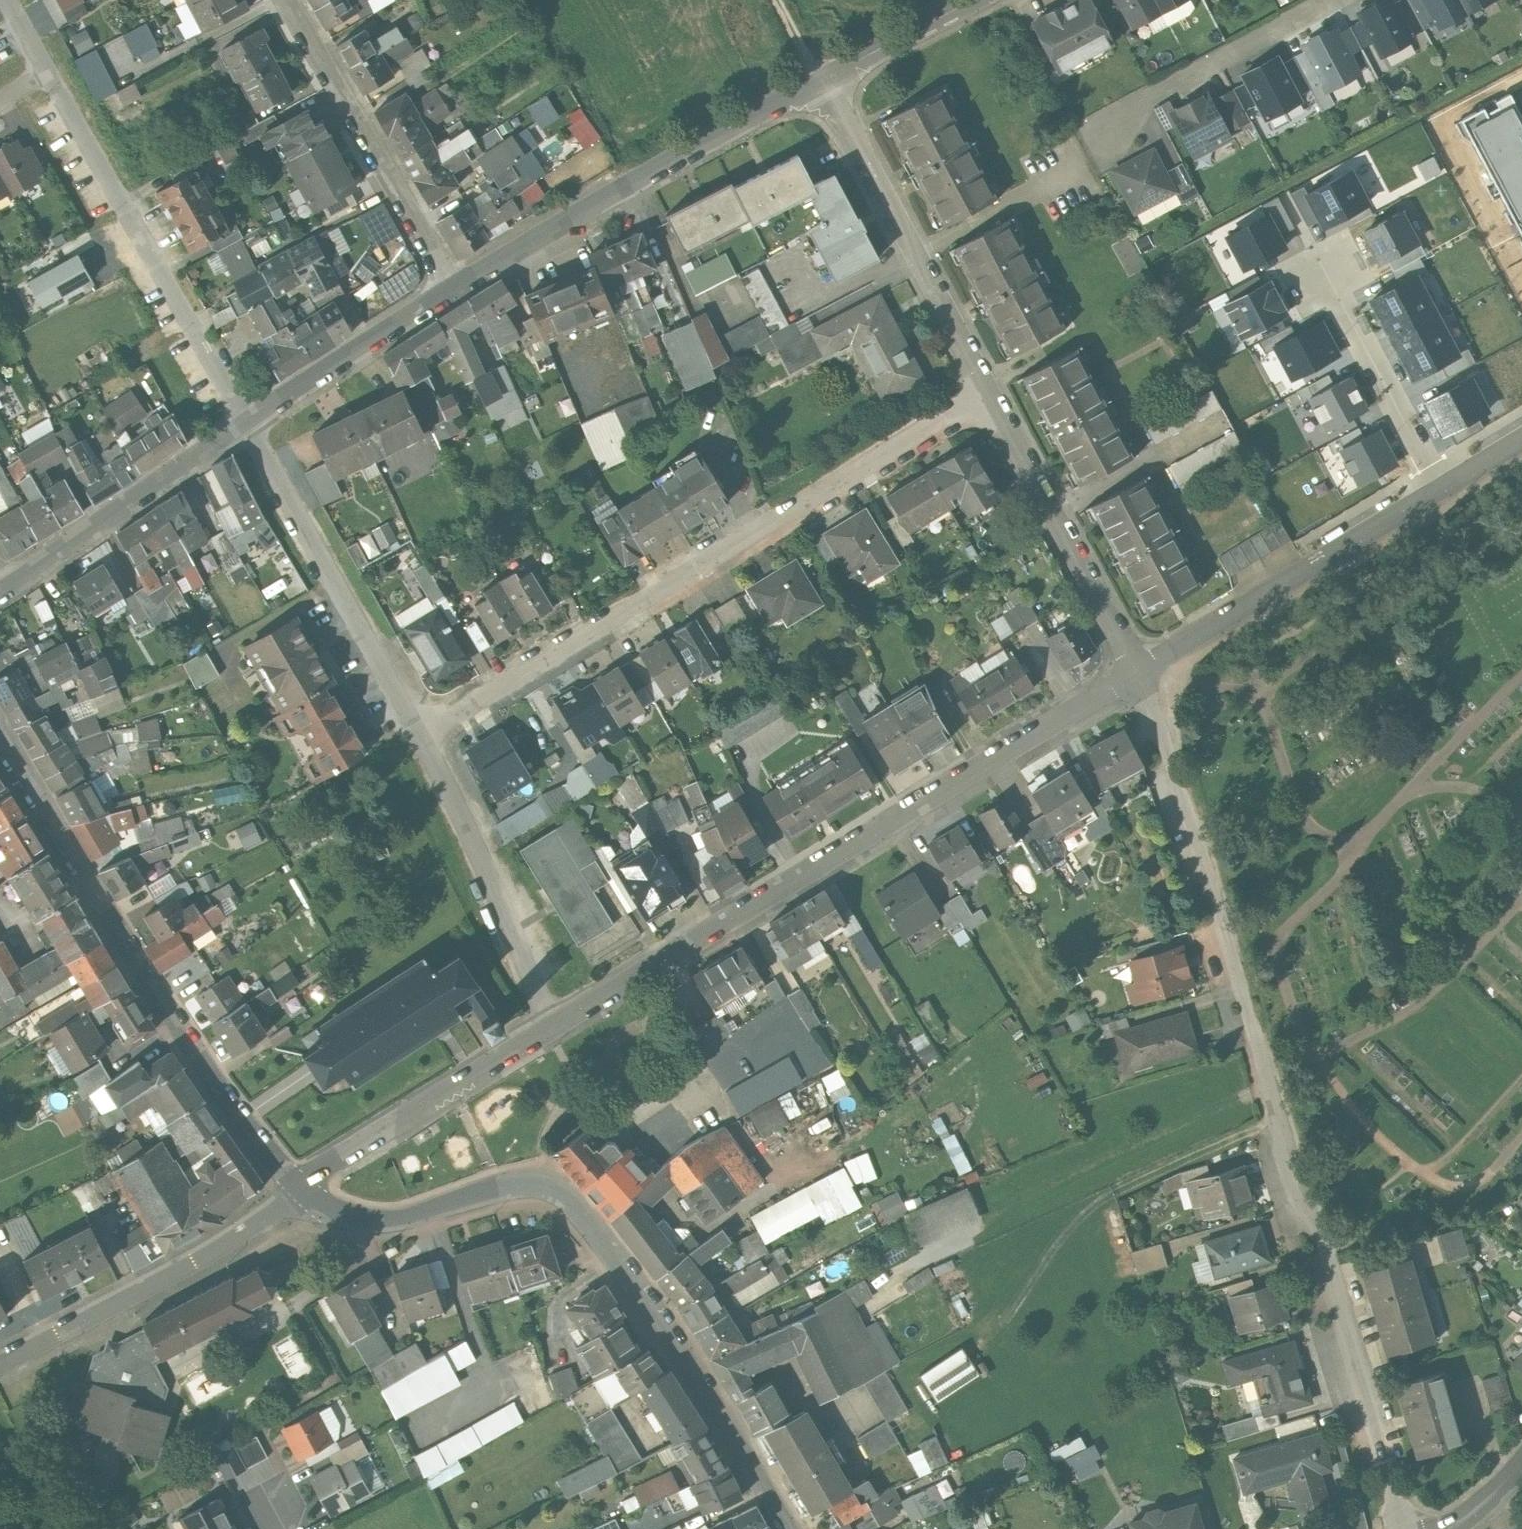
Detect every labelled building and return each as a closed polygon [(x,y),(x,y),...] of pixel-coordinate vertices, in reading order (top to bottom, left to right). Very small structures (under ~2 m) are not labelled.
[(178,7),(186,22),(179,26),(187,41),(248,9),(243,0),(238,2),(237,0),(191,0),(179,6),(178,7)] [(316,12),(336,0),(309,0),(316,12)] [(316,12),(326,30),(357,11),(360,18),(373,10),(367,0),(336,0),(316,12)] [(1059,9),(1059,8),(1047,14),(1048,15),(1033,23),(1059,71),(1111,43),(1088,0),(1077,0),(1059,9)] [(1118,0),(1104,0),(1110,10),(1120,4),(1118,0)] [(1120,4),(1132,26),(1160,12),(1154,0),(1118,0),(1120,4)] [(1160,12),(1182,0),(1154,0),(1160,12)] [(1358,14),(1362,21),(1373,42),(1381,56),(1413,39),(1411,35),(1394,4),(1392,0),(1384,0),(1358,14)] [(1408,0),(1401,0),(1394,4),(1411,35),(1423,29),(1408,0)] [(1423,29),(1436,22),(1424,0),(1408,0),(1423,29)] [(1436,22),(1439,27),(1467,13),(1460,0),(1424,0),(1436,22)] [(1467,13),(1491,0),(1460,0),(1467,13)] [(83,3),(64,14),(69,24),(88,13),(83,3)] [(1373,42),(1362,21),(1350,27),(1361,48),(1373,42)] [(146,23),(124,35),(135,57),(156,47),(158,46),(146,23)] [(401,27),(384,36),(385,38),(391,48),(405,40),(400,33),(404,30),(401,27)] [(1361,48),(1350,27),(1338,34),(1349,55),(1361,48)] [(263,28),(222,50),(239,81),(242,79),(274,62),(264,41),(268,39),(263,28)] [(1335,29),(1325,35),(1323,32),(1312,38),(1314,41),(1303,46),(1305,51),(1322,83),(1326,91),(1359,73),(1349,55),(1338,34),(1335,29)] [(365,32),(337,49),(351,72),(391,48),(385,38),(374,45),(365,32)] [(405,40),(391,48),(398,59),(399,61),(416,51),(413,47),(410,49),(405,40)] [(156,47),(141,54),(145,63),(160,55),(156,47)] [(391,48),(351,72),(365,96),(394,79),(386,66),(398,59),(391,48)] [(117,92),(95,50),(75,61),(97,102),(117,92)] [(1305,51),(1293,57),(1310,89),(1322,83),(1305,51)] [(1277,57),(1242,75),(1246,82),(1257,104),(1266,119),(1267,119),(1273,129),(1289,121),(1284,110),(1300,101),(1297,96),(1280,64),(1277,57)] [(1310,89),(1293,57),(1280,64),(1297,96),(1310,89)] [(274,62),(242,79),(258,110),(291,93),(274,62)] [(1257,104),(1246,82),(1233,89),(1244,110),(1257,104)] [(135,83),(113,95),(120,109),(142,98),(135,83)] [(944,88),(881,122),(882,123),(887,120),(914,173),(908,176),(975,141),(974,141),(968,144),(940,92),(945,90),(944,88)] [(1233,89),(1210,101),(1227,133),(1250,121),(1244,110),(1233,89)] [(443,92),(424,104),(425,106),(430,114),(444,104),(441,99),(446,96),(443,92)] [(1206,94),(1171,113),(1195,157),(1230,138),(1227,133),(1210,101),(1206,94)] [(1510,94),(1495,102),(1498,107),(1486,113),(1483,108),(1462,119),(1470,133),(1468,135),(1509,211),(1512,209),(1521,227),(1521,117),(1510,94)] [(406,98),(376,116),(390,139),(421,120),(430,114),(425,106),(415,112),(406,98)] [(444,104),(430,114),(436,124),(437,126),(456,114),(454,110),(449,112),(444,104)] [(252,111),(223,127),(229,138),(239,133),(258,123),(252,111)] [(280,126),(261,136),(262,137),(268,147),(280,141),(290,160),(295,157),(326,140),(331,137),(322,121),(314,125),(307,112),(280,126)] [(421,120),(390,139),(402,161),(433,143),(426,130),(436,124),(430,114),(421,120)] [(258,123),(239,133),(245,146),(262,137),(261,136),(280,126),(274,115),(258,123)] [(509,120),(490,133),(497,144),(515,130),(509,120)] [(471,132),(450,144),(450,146),(439,153),(446,163),(457,156),(477,142),(471,132)] [(335,159),(326,140),(295,157),(307,179),(301,182),(316,209),(322,205),(350,190),(353,188),(338,158),(335,159)] [(975,141),(908,176),(908,177),(915,173),(942,225),(937,228),(938,229),(1001,196),(1001,195),(996,197),(968,145),(975,142),(975,141)] [(15,142),(11,145),(4,143),(2,150),(0,151),(0,173),(10,191),(12,195),(37,181),(34,176),(21,153),(15,142)] [(477,142),(457,156),(464,167),(464,168),(484,155),(477,142)] [(433,143),(402,161),(415,183),(446,163),(439,153),(433,143)] [(518,143),(482,166),(490,179),(525,155),(518,143)] [(44,170),(32,147),(21,153),(34,176),(44,170)] [(1138,159),(1128,164),(1128,163),(1113,171),(1121,186),(1120,186),(1126,198),(1127,197),(1135,212),(1174,191),(1165,172),(1153,150),(1138,158),(1138,159)] [(199,155),(176,167),(181,177),(197,169),(198,171),(205,168),(199,155)] [(446,163),(415,183),(428,206),(459,188),(452,174),(464,167),(457,156),(446,163)] [(798,156),(734,188),(749,219),(752,224),(811,194),(816,192),(813,185),(798,156)] [(1199,195),(1182,163),(1165,172),(1174,191),(1182,204),(1199,195)] [(181,177),(158,189),(175,221),(213,199),(198,171),(197,169),(181,177)] [(1308,194),(1306,195),(1320,220),(1323,227),(1367,203),(1350,171),(1308,194)] [(10,191),(0,173),(0,197),(10,191)] [(821,224),(808,230),(835,281),(869,263),(878,258),(863,230),(865,229),(859,217),(857,218),(833,174),(824,179),(813,185),(816,192),(811,194),(813,199),(812,200),(823,221),(820,222),(821,224)] [(731,183),(666,216),(685,252),(749,219),(734,188),(731,183)] [(1306,195),(1308,194),(1304,187),(1290,194),(1307,227),(1320,220),(1306,195)] [(350,190),(322,205),(329,218),(357,203),(350,190)] [(1267,215),(1278,237),(1294,228),(1278,197),(1261,205),(1266,216),(1267,215)] [(213,199),(175,221),(190,250),(213,238),(229,230),(228,228),(213,199)] [(382,245),(406,232),(389,201),(365,213),(382,245)] [(492,201),(471,213),(477,222),(497,209),(492,201)] [(467,206),(438,223),(449,241),(477,222),(471,213),(467,206)] [(497,209),(477,222),(483,233),(504,221),(497,209)] [(1401,213),(1363,232),(1379,262),(1386,258),(1416,243),(1401,213)] [(1266,216),(1227,237),(1244,269),(1284,248),(1278,237),(1267,215),(1266,216)] [(1007,221),(955,248),(983,301),(1035,274),(1007,221)] [(477,222),(449,241),(459,258),(488,241),(483,233),(477,222)] [(229,230),(213,238),(219,249),(241,238),(235,224),(228,228),(229,230)] [(257,229),(241,238),(245,248),(262,239),(257,229)] [(640,234),(615,244),(637,295),(650,327),(660,323),(641,277),(652,273),(650,269),(654,268),(640,234)] [(313,237),(299,245),(313,273),(328,266),(326,262),(313,237)] [(219,249),(217,251),(238,289),(248,308),(261,302),(274,294),(260,268),(256,270),(255,269),(245,248),(241,238),(219,249)] [(1416,243),(1386,258),(1393,271),(1420,257),(1425,254),(1418,242),(1416,243)] [(615,244),(589,256),(594,268),(603,289),(609,287),(611,290),(620,286),(626,299),(637,295),(615,244)] [(299,245),(286,252),(301,280),(305,278),(313,273),(299,245)] [(379,245),(358,269),(370,280),(392,256),(379,245)] [(286,252),(274,259),(288,287),(301,280),(286,252)] [(726,253),(685,274),(696,296),(736,275),(726,253)] [(92,279),(78,255),(29,282),(43,307),(92,279)] [(338,256),(326,262),(328,266),(330,269),(346,262),(344,257),(339,259),(338,256)] [(1391,272),(1399,286),(1416,277),(1417,278),(1427,272),(1420,257),(1393,271),(1391,272)] [(274,259),(255,269),(256,270),(260,268),(274,294),(275,295),(288,287),(274,259)] [(328,266),(313,273),(305,278),(312,294),(336,282),(330,269),(328,266)] [(594,268),(526,296),(535,317),(544,338),(612,310),(603,289),(594,268)] [(789,326),(759,268),(740,278),(771,336),(789,326)] [(1035,274),(983,301),(1011,355),(1064,327),(1035,274)] [(1231,302),(1263,285),(1258,276),(1226,293),(1231,302)] [(1370,301),(1391,340),(1437,316),(1417,278),(1416,277),(1399,286),(1370,301)] [(501,280),(469,300),(480,322),(485,319),(496,343),(498,348),(514,340),(510,330),(502,320),(500,322),(495,312),(500,309),(501,311),(515,302),(501,280)] [(336,282),(312,294),(317,304),(341,291),(336,282)] [(1224,306),(1241,338),(1258,329),(1281,317),(1287,314),(1270,282),(1263,285),(1231,302),(1224,306)] [(238,289),(225,297),(236,316),(248,309),(248,308),(238,289)] [(650,327),(637,295),(626,299),(642,338),(653,333),(650,327)] [(879,295),(811,331),(823,353),(824,355),(853,339),(866,363),(864,365),(876,387),(899,374),(906,388),(924,378),(905,343),(899,346),(874,300),(880,296),(879,295)] [(469,300),(436,321),(445,339),(452,353),(471,344),(467,335),(472,333),(470,328),(480,322),(469,300)] [(287,326),(277,330),(261,302),(248,308),(248,309),(265,338),(272,334),(278,344),(265,351),(279,379),(311,359),(301,342),(297,344),(290,330),(287,326)] [(351,333),(333,302),(318,312),(327,327),(326,327),(336,342),(351,333)] [(318,312),(290,330),(297,344),(301,342),(311,359),(336,342),(326,327),(327,327),(318,312)] [(759,316),(717,338),(706,316),(692,321),(712,368),(728,359),(728,358),(770,336),(759,316)] [(1457,353),(1437,316),(1391,340),(1412,379),(1440,364),(1458,354),(1457,353)] [(535,317),(513,327),(524,349),(530,347),(536,361),(551,354),(544,338),(535,317)] [(1281,317),(1258,329),(1264,339),(1287,327),(1281,317)] [(496,343),(485,319),(480,322),(490,345),(496,343)] [(436,321),(409,339),(418,356),(445,339),(436,321)] [(692,321),(662,334),(686,389),(716,377),(712,368),(692,321)] [(1338,355),(1321,323),(1275,347),(1292,379),(1338,355)] [(771,336),(770,336),(789,371),(823,353),(811,331),(801,337),(794,324),(789,326),(771,336)] [(409,339),(384,355),(403,389),(419,380),(421,385),(430,380),(418,356),(409,339)] [(514,340),(498,348),(500,351),(505,353),(518,347),(514,340)] [(471,344),(452,353),(465,383),(473,379),(477,388),(484,402),(508,391),(513,388),(503,366),(486,374),(471,344)] [(1468,348),(1457,353),(1458,354),(1440,364),(1448,378),(1476,363),(1468,348)] [(1075,349),(1023,377),(1051,431),(1104,403),(1075,349)] [(1367,410),(1350,377),(1309,398),(1314,408),(1312,409),(1319,423),(1322,422),(1327,431),(1367,410)] [(473,379),(465,383),(469,392),(477,388),(473,379)] [(1488,411),(1471,379),(1425,404),(1442,436),(1449,432),(1478,416),(1488,411)] [(421,385),(419,380),(403,389),(403,390),(420,423),(430,424),(439,420),(443,418),(437,402),(431,391),(426,394),(421,385)] [(430,380),(421,385),(426,394),(431,391),(433,390),(434,389),(430,380)] [(171,414),(152,389),(143,396),(160,422),(171,414)] [(402,391),(353,415),(373,456),(424,432),(420,423),(403,390),(402,390),(402,391)] [(1212,390),(1145,426),(1155,444),(1221,408),(1212,390)] [(131,440),(125,430),(148,415),(131,391),(103,409),(120,445),(132,468),(137,478),(148,471),(131,440)] [(508,391),(484,402),(488,409),(513,399),(508,391)] [(452,395),(437,402),(443,418),(439,420),(444,430),(458,424),(454,414),(460,411),(452,395)] [(615,409),(629,443),(661,425),(649,397),(615,409)] [(1104,403),(1051,431),(1079,484),(1132,457),(1104,403)] [(629,443),(615,409),(581,423),(599,462),(629,443)] [(45,410),(36,415),(39,421),(48,415),(45,410)] [(160,422),(154,426),(151,422),(147,425),(149,429),(140,435),(156,465),(188,443),(173,413),(171,414),(160,422)] [(353,415),(313,434),(327,462),(334,477),(360,464),(360,463),(373,456),(353,415)] [(1478,416),(1449,432),(1456,445),(1484,428),(1478,416)] [(1234,431),(1167,467),(1177,485),(1243,448),(1234,431)] [(1378,431),(1341,451),(1347,461),(1343,463),(1350,476),(1353,474),(1359,484),(1396,464),(1378,431)] [(55,433),(36,444),(34,441),(28,444),(30,448),(19,454),(23,460),(31,475),(43,468),(67,454),(55,433)] [(156,465),(140,435),(131,440),(148,471),(156,465)] [(629,443),(599,462),(604,472),(636,458),(629,443)] [(120,445),(110,451),(123,472),(132,468),(120,445)] [(965,448),(959,452),(957,449),(944,457),(946,460),(927,471),(947,504),(949,508),(958,502),(967,517),(999,498),(970,450),(965,448)] [(82,467),(72,452),(67,454),(76,471),(82,467)] [(700,453),(673,470),(675,473),(655,485),(656,488),(682,530),(729,501),(700,453)] [(266,520),(233,456),(212,465),(246,530),(260,523),(266,520)] [(31,475),(23,460),(9,467),(18,484),(32,476),(31,475)] [(327,462),(305,473),(323,504),(342,495),(334,477),(327,462)] [(0,463),(0,485),(1,484),(7,495),(14,492),(0,463)] [(113,468),(98,477),(89,463),(82,467),(76,471),(94,505),(124,487),(113,468)] [(65,480),(54,487),(43,468),(31,475),(42,493),(61,525),(84,511),(65,480)] [(927,471),(886,496),(900,518),(909,533),(927,521),(925,517),(947,504),(927,471)] [(1119,560),(1171,532),(1143,478),(1090,506),(1119,560)] [(656,488),(619,511),(644,553),(682,530),(656,488)] [(192,500),(188,503),(182,491),(161,503),(178,534),(177,534),(188,552),(208,541),(191,509),(196,507),(192,500)] [(0,520),(0,541),(8,556),(38,539),(21,506),(14,492),(7,495),(15,512),(0,520)] [(42,493),(21,506),(38,539),(61,525),(42,493)] [(178,534),(161,503),(150,512),(140,519),(156,548),(167,541),(183,570),(194,563),(188,552),(177,534),(178,534)] [(829,531),(825,534),(840,559),(839,560),(849,576),(864,566),(879,575),(899,563),(866,509),(829,531)] [(644,553),(619,511),(598,523),(624,565),(644,553)] [(249,549),(231,515),(220,520),(228,537),(238,555),(249,549)] [(909,533),(900,518),(889,525),(902,546),(913,540),(909,533)] [(158,579),(145,555),(156,548),(140,519),(118,534),(133,562),(146,588),(148,594),(158,606),(165,598),(173,589),(177,586),(170,573),(158,579)] [(279,542),(266,520),(260,523),(262,526),(258,535),(266,549),(279,542)] [(1280,521),(1218,557),(1230,577),(1291,540),(1280,521)] [(840,559),(825,534),(829,531),(828,530),(813,539),(829,566),(839,560),(840,559)] [(228,537),(224,531),(211,538),(229,573),(244,565),(238,555),(228,537)] [(1147,614),(1200,586),(1171,532),(1119,560),(1147,614)] [(357,542),(346,548),(358,569),(369,563),(357,542)] [(796,561),(749,590),(764,615),(778,607),(788,624),(822,604),(796,561)] [(205,583),(194,563),(183,570),(186,577),(179,580),(186,593),(205,583)] [(445,596),(425,563),(413,571),(433,604),(445,596)] [(104,565),(76,582),(94,612),(122,595),(104,565)] [(519,578),(515,571),(499,581),(524,622),(538,613),(539,616),(554,607),(531,571),(519,578)] [(571,596),(556,572),(546,578),(561,603),(571,596)] [(524,622),(499,581),(483,590),(487,597),(474,605),(497,642),(511,633),(510,630),(524,622)] [(158,606),(148,594),(146,588),(135,594),(148,614),(149,615),(155,626),(163,622),(174,616),(165,598),(158,606)] [(135,594),(126,602),(138,622),(149,615),(148,614),(135,594)] [(735,598),(714,611),(724,628),(728,635),(749,622),(735,598)] [(1037,619),(1024,598),(1013,605),(1014,607),(1026,626),(1037,619)] [(47,619),(57,617),(52,600),(42,603),(47,619)] [(1026,626),(1014,607),(1003,614),(1014,633),(1026,626)] [(469,657),(438,608),(406,628),(434,675),(439,676),(469,657)] [(712,608),(691,621),(693,623),(694,623),(705,640),(724,628),(714,611),(712,608)] [(297,619),(248,648),(249,648),(252,647),(262,665),(259,666),(275,694),(278,692),(288,709),(325,687),(334,682),(297,619)] [(490,646),(475,621),(465,628),(480,652),(490,646)] [(1076,621),(1048,638),(1066,668),(1094,650),(1076,621)] [(163,622),(155,626),(159,633),(167,629),(163,622)] [(705,640),(694,623),(693,623),(678,632),(680,636),(668,643),(686,673),(689,677),(698,671),(704,673),(717,665),(719,657),(716,651),(711,649),(705,640)] [(87,637),(81,640),(76,631),(68,636),(83,667),(90,680),(110,670),(99,645),(94,648),(87,637)] [(666,640),(640,655),(661,689),(686,673),(668,643),(666,640)] [(41,655),(35,659),(52,689),(53,691),(62,686),(83,677),(79,669),(80,668),(67,642),(41,655)] [(41,655),(36,645),(29,648),(35,659),(41,655)] [(29,648),(29,649),(18,654),(25,669),(29,667),(40,686),(48,682),(35,659),(29,648)] [(205,651),(183,664),(196,689),(218,676),(205,651)] [(661,689),(640,655),(630,661),(650,695),(661,689)] [(1016,657),(986,675),(1004,706),(1034,688),(1016,657)] [(650,695),(630,661),(620,668),(644,707),(654,701),(650,695)] [(18,667),(0,677),(0,700),(7,712),(35,698),(35,697),(18,667)] [(110,670),(90,680),(83,667),(80,668),(79,669),(83,677),(92,697),(118,686),(110,670)] [(644,707),(620,668),(594,683),(618,723),(620,722),(616,716),(638,702),(642,708),(644,707)] [(986,675),(969,686),(962,675),(951,681),(977,723),(1004,706),(986,675)] [(628,739),(594,683),(576,694),(572,688),(556,697),(562,708),(578,715),(573,726),(585,745),(589,742),(592,748),(604,742),(614,747),(628,739)] [(924,687),(891,707),(890,704),(888,705),(920,757),(931,751),(931,752),(942,745),(941,744),(952,738),(938,716),(929,694),(924,683),(922,684),(924,687)] [(52,689),(35,697),(35,698),(45,716),(46,716),(75,704),(72,697),(68,699),(62,686),(53,691),(52,689)] [(288,709),(278,715),(287,732),(293,733),(298,730),(306,731),(311,740),(345,720),(325,687),(288,709)] [(952,708),(939,688),(929,694),(938,716),(952,708)] [(845,690),(834,698),(856,735),(867,728),(862,721),(864,720),(845,690)] [(774,692),(716,727),(725,750),(786,712),(774,692)] [(35,698),(7,712),(16,728),(45,716),(35,698)] [(888,707),(865,721),(864,720),(862,721),(867,728),(894,773),(920,757),(888,705),(887,706),(888,707)] [(45,716),(16,728),(34,758),(63,745),(80,739),(72,724),(57,734),(46,716),(45,716)] [(97,716),(72,724),(80,739),(102,732),(97,716)] [(345,720),(311,740),(317,749),(314,757),(308,760),(307,765),(317,782),(364,754),(345,720)] [(532,777),(503,729),(479,744),(482,750),(472,756),(497,798),(532,777)] [(1124,729),(1086,749),(1097,769),(1105,784),(1106,783),(1124,774),(1126,778),(1144,768),(1142,764),(1124,729)] [(108,737),(93,744),(97,754),(112,747),(108,737)] [(830,758),(779,789),(778,787),(762,797),(788,838),(873,785),(848,744),(829,756),(830,758)] [(63,745),(34,758),(46,777),(74,762),(63,745)] [(112,747),(97,754),(101,764),(117,757),(112,747)] [(74,762),(46,777),(53,789),(66,782),(70,789),(85,781),(81,773),(84,772),(86,774),(98,768),(97,766),(101,764),(97,754),(74,762)] [(124,764),(107,773),(112,780),(128,771),(124,764)] [(1105,784),(1097,769),(1086,774),(1092,785),(1098,796),(1109,790),(1106,783),(1105,784)] [(1068,770),(1048,782),(1044,775),(1028,785),(1032,792),(1059,835),(1059,836),(1061,835),(1063,837),(1081,825),(1080,823),(1083,821),(1076,811),(1088,804),(1089,805),(1089,804),(1081,791),(1092,785),(1086,774),(1084,771),(1073,778),(1068,770)] [(70,789),(57,797),(72,824),(108,814),(90,782),(87,784),(85,781),(70,789)] [(707,804),(697,781),(687,785),(691,796),(689,797),(694,809),(707,804)] [(571,782),(500,821),(510,840),(581,801),(571,782)] [(757,814),(738,784),(728,790),(737,805),(747,820),(757,814)] [(0,802),(0,833),(24,817),(11,796),(0,802)] [(1007,798),(980,814),(1000,847),(1025,832),(1027,831),(1024,826),(1007,798)] [(130,799),(113,804),(115,812),(127,809),(133,807),(130,799)] [(666,805),(653,811),(665,833),(665,832),(689,821),(679,800),(666,806),(666,805)] [(653,811),(650,805),(649,803),(632,813),(648,839),(648,838),(651,843),(653,843),(661,856),(664,854),(674,847),(665,832),(665,833),(653,811)] [(713,819),(707,804),(694,809),(692,810),(708,847),(697,854),(700,859),(699,860),(708,876),(703,879),(708,888),(713,885),(721,897),(746,882),(738,868),(727,851),(713,819)] [(133,807),(127,809),(130,819),(145,814),(142,805),(133,807)] [(737,805),(713,819),(727,851),(738,868),(765,851),(747,820),(737,805)] [(108,814),(72,824),(93,861),(108,852),(106,848),(117,842),(111,829),(131,824),(130,819),(127,809),(115,812),(108,814)] [(1059,835),(1045,813),(1034,820),(1047,841),(1052,838),(1053,838),(1059,835)] [(0,833),(0,834),(5,843),(0,846),(0,865),(8,877),(11,875),(46,853),(24,817),(0,833)] [(180,819),(154,826),(158,837),(126,847),(129,857),(166,843),(186,835),(180,819)] [(240,827),(249,846),(267,838),(258,819),(240,827)] [(1047,841),(1034,820),(1024,826),(1027,831),(1025,832),(1035,849),(1047,841)] [(960,826),(928,844),(948,877),(964,867),(961,862),(976,853),(960,826)] [(580,869),(555,829),(521,850),(589,961),(639,930),(596,860),(580,869)] [(186,835),(166,843),(170,853),(190,845),(186,835)] [(661,856),(653,843),(651,843),(648,838),(648,839),(633,848),(636,853),(613,867),(645,918),(667,904),(670,909),(686,900),(683,894),(684,894),(676,880),(679,878),(664,854),(661,856)] [(1035,849),(1031,852),(1043,871),(1065,858),(1053,838),(1052,838),(1047,841),(1035,849)] [(129,857),(100,871),(117,899),(145,882),(134,865),(170,853),(166,843),(129,857)] [(46,853),(11,875),(39,920),(41,918),(74,898),(46,853)] [(219,868),(197,878),(202,889),(224,878),(219,868)] [(914,872),(877,895),(902,937),(903,936),(901,934),(923,920),(925,923),(940,914),(937,910),(914,872)] [(162,880),(146,888),(154,900),(170,892),(162,880)] [(825,890),(799,906),(818,937),(844,921),(825,890)] [(218,891),(208,897),(213,906),(217,904),(224,899),(218,891)] [(960,895),(949,902),(949,903),(960,921),(972,914),(960,895)] [(173,898),(145,917),(159,940),(201,914),(213,906),(208,897),(207,896),(182,911),(173,898)] [(74,898),(41,918),(48,929),(40,934),(50,952),(19,971),(27,984),(36,979),(101,942),(91,925),(91,924),(85,915),(74,898)] [(949,903),(937,910),(940,914),(949,928),(960,921),(949,903)] [(213,906),(201,914),(208,926),(228,913),(224,908),(221,910),(217,904),(213,906)] [(799,906),(770,923),(776,934),(771,937),(774,941),(772,942),(789,971),(825,949),(818,937),(799,906)] [(159,940),(146,948),(159,970),(209,939),(205,932),(210,929),(208,926),(201,914),(159,940)] [(861,928),(850,934),(862,953),(873,947),(861,928)] [(1169,938),(1135,948),(1138,959),(1173,949),(1169,938)] [(5,997),(16,990),(27,984),(19,971),(0,941),(0,1000),(5,997)] [(101,942),(36,979),(43,991),(75,974),(82,986),(115,965),(101,942)] [(743,946),(730,954),(729,952),(717,959),(736,991),(761,977),(743,946)] [(1138,959),(1132,961),(1138,982),(1131,984),(1136,1002),(1192,985),(1181,947),(1173,949),(1138,959)] [(434,968),(432,969),(424,956),(422,958),(423,959),(412,967),(410,965),(409,966),(410,968),(398,976),(397,974),(395,975),(396,977),(385,984),(384,983),(382,984),(383,985),(371,993),(370,991),(369,992),(370,994),(358,1002),(357,1000),(355,1001),(356,1003),(345,1011),(343,1009),(342,1010),(343,1012),(331,1019),(330,1018),(328,1019),(329,1020),(318,1028),(316,1026),(315,1027),(316,1029),(302,1038),(311,1051),(305,1054),(302,1054),(302,1056),(305,1056),(323,1084),(322,1087),(324,1088),(325,1085),(343,1072),(353,1087),(355,1085),(353,1084),(365,1076),(366,1078),(368,1076),(367,1075),(379,1067),(380,1069),(381,1068),(380,1066),(405,1050),(407,1051),(408,1050),(407,1049),(419,1041),(420,1043),(422,1042),(420,1040),(432,1032),(433,1034),(448,1024),(447,1022),(459,1015),(460,1016),(473,1008),(490,1035),(504,1026),(495,1012),(458,955),(435,970),(434,968)] [(717,959),(705,967),(706,968),(694,976),(712,1006),(736,991),(717,959)] [(115,965),(82,986),(89,997),(82,997),(74,1002),(81,1014),(84,1012),(128,987),(115,965)] [(292,972),(256,995),(264,1007),(300,984),(292,972)] [(229,976),(196,997),(213,1023),(245,1002),(229,976)] [(27,984),(16,990),(23,1001),(43,991),(36,979),(27,984)] [(776,979),(764,986),(775,1004),(787,997),(776,979)] [(155,1030),(128,987),(84,1012),(94,1028),(104,1021),(103,1018),(113,1012),(127,1035),(124,1040),(129,1047),(155,1030)] [(800,989),(788,996),(801,1018),(814,1011),(800,989)] [(74,1002),(34,1026),(37,1031),(42,1028),(46,1035),(81,1014),(74,1002)] [(245,1002),(213,1023),(234,1055),(266,1034),(260,1025),(265,1022),(258,1012),(254,1015),(245,1002)] [(81,1014),(51,1032),(59,1045),(63,1043),(77,1065),(72,1067),(73,1069),(106,1049),(94,1028),(84,1012),(81,1014)] [(719,1013),(707,1020),(720,1041),(731,1033),(719,1013)] [(1186,1013),(1116,1034),(1127,1070),(1197,1049),(1186,1013)] [(707,1020),(695,1028),(708,1049),(720,1041),(707,1020)] [(287,1026),(268,1038),(274,1048),(293,1036),(287,1026)] [(110,1080),(105,1084),(120,1105),(121,1105),(149,1088),(181,1067),(173,1056),(168,1055),(144,1070),(137,1060),(110,1080)] [(100,1062),(72,1079),(84,1100),(105,1084),(110,1080),(100,1062)] [(181,1067),(149,1088),(121,1105),(121,1106),(127,1116),(149,1102),(156,1113),(163,1108),(170,1120),(202,1098),(181,1067)] [(767,1136),(809,1114),(795,1089),(754,1111),(767,1136)] [(170,1120),(168,1122),(174,1130),(161,1138),(162,1140),(174,1160),(208,1138),(223,1128),(202,1098),(170,1120)] [(121,1106),(97,1117),(104,1129),(127,1116),(121,1106)] [(761,1183),(724,1127),(702,1137),(743,1196),(761,1183)] [(264,1184),(223,1128),(208,1138),(226,1164),(213,1173),(192,1188),(205,1198),(219,1217),(220,1216),(264,1184)] [(599,1149),(584,1133),(558,1151),(557,1158),(580,1185),(594,1173),(596,1176),(623,1152),(614,1142),(608,1142),(599,1149)] [(743,1196),(702,1137),(698,1139),(685,1146),(665,1164),(675,1179),(707,1222),(743,1196)] [(208,1138),(174,1160),(183,1174),(204,1160),(213,1173),(226,1164),(208,1138)] [(162,1140),(114,1170),(147,1224),(154,1234),(205,1198),(192,1188),(183,1174),(174,1160),(162,1140)] [(138,1141),(117,1153),(123,1163),(144,1150),(138,1141)] [(623,1152),(596,1176),(594,1173),(580,1185),(611,1220),(633,1199),(630,1196),(665,1165),(653,1149),(638,1163),(626,1150),(623,1152)] [(1206,1160),(1180,1172),(1184,1184),(1196,1181),(1196,1179),(1210,1175),(1206,1160)] [(665,1165),(630,1196),(633,1199),(644,1211),(675,1179),(665,1165)] [(1210,1175),(1196,1179),(1196,1181),(1206,1216),(1252,1203),(1242,1166),(1210,1175)] [(853,1168),(755,1210),(768,1241),(827,1216),(830,1222),(869,1205),(853,1168)] [(93,1179),(73,1189),(86,1212),(106,1200),(93,1179)] [(965,1187),(903,1213),(918,1249),(980,1219),(965,1187)] [(205,1198),(154,1234),(154,1235),(166,1254),(223,1222),(220,1216),(219,1217),(205,1198)] [(664,1238),(644,1211),(633,1199),(611,1220),(657,1279),(687,1255),(699,1246),(694,1240),(688,1238),(680,1244),(672,1233),(664,1238)] [(26,1214),(6,1224),(25,1260),(44,1250),(26,1214)] [(147,1224),(119,1244),(125,1253),(140,1244),(154,1235),(154,1234),(147,1224)] [(44,1250),(25,1260),(44,1297),(110,1262),(91,1225),(44,1250)] [(1256,1227),(1206,1242),(1216,1276),(1269,1260),(1264,1242),(1260,1243),(1256,1227)] [(1461,1228),(1437,1235),(1445,1263),(1469,1256),(1461,1228)] [(699,1246),(687,1255),(696,1267),(727,1243),(724,1238),(720,1241),(719,1239),(725,1235),(722,1231),(716,1236),(715,1234),(699,1246)] [(547,1234),(505,1248),(518,1288),(560,1274),(547,1234)] [(502,1240),(454,1256),(472,1309),(488,1304),(486,1298),(518,1288),(505,1248),(502,1240)] [(1161,1242),(1132,1251),(1139,1274),(1168,1265),(1161,1242)] [(140,1244),(125,1253),(134,1272),(151,1262),(140,1244)] [(687,1255),(657,1279),(679,1306),(711,1287),(696,1267),(687,1255)] [(1408,1259),(1365,1271),(1389,1354),(1439,1339),(1425,1291),(1419,1293),(1408,1259)] [(711,1287),(679,1306),(694,1331),(726,1313),(737,1307),(730,1295),(768,1273),(767,1272),(765,1267),(760,1260),(742,1269),(711,1287)] [(202,1292),(191,1298),(190,1297),(188,1298),(188,1300),(177,1306),(176,1304),(174,1305),(174,1307),(163,1313),(162,1312),(160,1313),(160,1314),(149,1320),(148,1319),(146,1320),(147,1322),(144,1323),(145,1325),(144,1325),(145,1328),(147,1327),(147,1328),(148,1328),(149,1330),(161,1352),(160,1353),(161,1353),(159,1354),(161,1357),(162,1356),(163,1357),(165,1356),(166,1358),(168,1356),(167,1355),(179,1349),(180,1350),(182,1349),(181,1348),(193,1341),(194,1343),(196,1342),(195,1340),(207,1334),(207,1336),(210,1334),(209,1333),(220,1327),(221,1328),(224,1327),(223,1326),(234,1319),(235,1321),(237,1320),(237,1318),(248,1312),(249,1313),(251,1312),(250,1311),(252,1310),(250,1306),(261,1300),(262,1301),(264,1300),(264,1299),(271,1295),(273,1296),(275,1294),(273,1293),(276,1283),(281,1281),(274,1268),(270,1270),(260,1267),(260,1265),(257,1266),(258,1268),(250,1272),(249,1270),(247,1271),(247,1273),(236,1279),(234,1275),(232,1276),(231,1275),(229,1276),(230,1277),(218,1284),(217,1282),(215,1283),(216,1285),(204,1291),(204,1289),(201,1291),(202,1292)] [(429,1265),(394,1277),(408,1320),(443,1309),(429,1265)] [(928,1267),(901,1284),(907,1293),(933,1276),(928,1267)] [(369,1271),(327,1296),(340,1318),(353,1341),(373,1330),(380,1325),(364,1298),(380,1289),(369,1271)] [(1251,1278),(1228,1285),(1231,1297),(1255,1290),(1251,1278)] [(864,1279),(844,1290),(851,1302),(870,1291),(864,1279)] [(1231,1297),(1241,1331),(1287,1318),(1277,1283),(1231,1297)] [(604,1285),(595,1292),(593,1289),(575,1301),(576,1304),(567,1310),(579,1328),(585,1325),(592,1336),(618,1320),(624,1316),(604,1285)] [(814,1306),(817,1311),(855,1385),(863,1381),(873,1377),(884,1370),(885,1369),(851,1302),(844,1290),(814,1306)] [(340,1318),(327,1296),(320,1300),(333,1322),(340,1318)] [(8,1315),(0,1298),(0,1319),(8,1315)] [(792,1307),(773,1315),(779,1328),(783,1326),(817,1311),(814,1306),(813,1302),(794,1311),(792,1307)] [(817,1311),(783,1326),(794,1348),(821,1402),(855,1385),(817,1311)] [(726,1313),(694,1331),(710,1357),(779,1329),(779,1328),(773,1315),(736,1329),(726,1313)] [(592,1336),(576,1347),(597,1379),(640,1354),(618,1320),(592,1336)] [(779,1329),(710,1357),(735,1400),(753,1391),(741,1369),(794,1348),(783,1326),(779,1328),(779,1329)] [(149,1330),(97,1357),(88,1382),(83,1381),(69,1423),(104,1434),(95,1460),(106,1479),(117,1473),(118,1452),(116,1452),(118,1446),(153,1457),(167,1414),(159,1411),(167,1388),(153,1363),(163,1357),(162,1356),(161,1357),(159,1354),(161,1353),(160,1353),(161,1352),(149,1330)] [(373,1330),(353,1341),(370,1369),(389,1358),(373,1330)] [(389,1358),(370,1369),(382,1389),(383,1389),(430,1364),(416,1342),(389,1358)] [(1288,1344),(1221,1363),(1228,1386),(1253,1378),(1260,1400),(1265,1399),(1268,1411),(1269,1414),(1276,1412),(1309,1402),(1301,1375),(1298,1376),(1288,1344)] [(962,1346),(919,1375),(936,1402),(979,1373),(962,1346)] [(640,1354),(597,1379),(614,1405),(642,1388),(642,1387),(662,1374),(647,1350),(640,1354)] [(1513,1362),(1512,1362),(1512,1363),(1521,1372),(1521,1352),(1513,1362)] [(430,1364),(383,1389),(398,1417),(462,1383),(446,1355),(430,1364)] [(571,1369),(549,1376),(557,1401),(574,1392),(578,1390),(571,1369)] [(662,1374),(642,1387),(642,1388),(677,1442),(703,1428),(705,1427),(669,1370),(662,1374)] [(907,1410),(884,1370),(873,1377),(863,1381),(887,1421),(887,1422),(907,1410)] [(1443,1372),(1398,1385),(1418,1456),(1464,1442),(1443,1372)] [(1505,1375),(1483,1382),(1492,1414),(1514,1407),(1505,1375)] [(753,1391),(735,1400),(755,1435),(764,1431),(791,1417),(771,1380),(753,1391)] [(578,1390),(574,1392),(594,1423),(613,1411),(593,1381),(578,1390)] [(501,1408),(470,1426),(471,1427),(480,1445),(512,1427),(501,1408)] [(851,1490),(804,1410),(791,1417),(764,1431),(812,1512),(828,1503),(851,1490)] [(1268,1411),(1252,1416),(1256,1431),(1280,1424),(1276,1412),(1269,1414),(1268,1411)] [(315,1413),(285,1429),(300,1457),(303,1456),(330,1441),(315,1413)] [(887,1421),(858,1438),(870,1459),(899,1442),(887,1422),(887,1421)] [(471,1427),(438,1446),(447,1464),(480,1445),(471,1427)] [(677,1442),(672,1445),(679,1457),(684,1454),(699,1480),(726,1467),(703,1428),(677,1442)] [(622,1446),(611,1452),(612,1454),(603,1458),(612,1475),(634,1464),(667,1447),(661,1437),(655,1431),(623,1448),(622,1446)] [(1279,1444),(1281,1449),(1235,1463),(1242,1486),(1288,1472),(1305,1528),(1310,1528),(1334,1522),(1318,1470),(1330,1467),(1320,1432),(1279,1444)] [(257,1436),(246,1442),(257,1463),(268,1457),(257,1436)] [(1102,1443),(1090,1447),(1086,1437),(1058,1448),(1067,1470),(1107,1455),(1102,1443)] [(330,1441),(303,1456),(309,1466),(329,1455),(341,1449),(335,1439),(330,1441)] [(341,1449),(329,1455),(337,1469),(353,1461),(369,1453),(361,1439),(341,1449)] [(257,1463),(246,1442),(235,1447),(247,1468),(257,1463)] [(438,1446),(415,1458),(424,1476),(439,1468),(447,1464),(438,1446)] [(235,1448),(215,1460),(225,1480),(246,1469),(235,1448)] [(603,1458),(559,1482),(567,1497),(612,1475),(603,1458)] [(337,1469),(328,1474),(322,1473),(311,1479),(330,1514),(355,1501),(354,1500),(368,1493),(363,1484),(365,1484),(364,1482),(368,1480),(360,1465),(356,1467),(353,1461),(337,1469)] [(699,1480),(684,1488),(678,1490),(665,1496),(673,1513),(699,1502),(704,1513),(742,1498),(726,1467),(699,1480)] [(439,1468),(424,1476),(430,1489),(446,1481),(439,1468)] [(672,1477),(636,1493),(642,1506),(665,1496),(678,1490),(672,1477)] [(865,1482),(852,1490),(860,1505),(874,1497),(865,1482)] [(892,1487),(882,1492),(889,1503),(898,1498),(892,1487)] [(828,1503),(839,1522),(833,1526),(835,1528),(851,1528),(845,1519),(868,1507),(871,1513),(889,1503),(882,1492),(874,1497),(860,1505),(852,1490),(851,1490),(828,1503)] [(209,1504),(176,1521),(180,1528),(234,1528),(229,1520),(218,1499),(209,1504)] [(889,1503),(871,1513),(878,1523),(896,1514),(889,1503)] [(1157,1509),(1146,1512),(1143,1519),(1129,1523),(1131,1528),(1202,1528),(1194,1503),(1164,1512),(1157,1509)] [(732,1518),(733,1523),(734,1522),(737,1528),(758,1528),(767,1525),(757,1507),(732,1518)] [(734,1522),(733,1523),(732,1518),(719,1524),(712,1528),(737,1528),(734,1522)] [(592,1528),(620,1528),(615,1519),(592,1528)] [(881,1528),(894,1528),(902,1524),(899,1519),(881,1528)]
